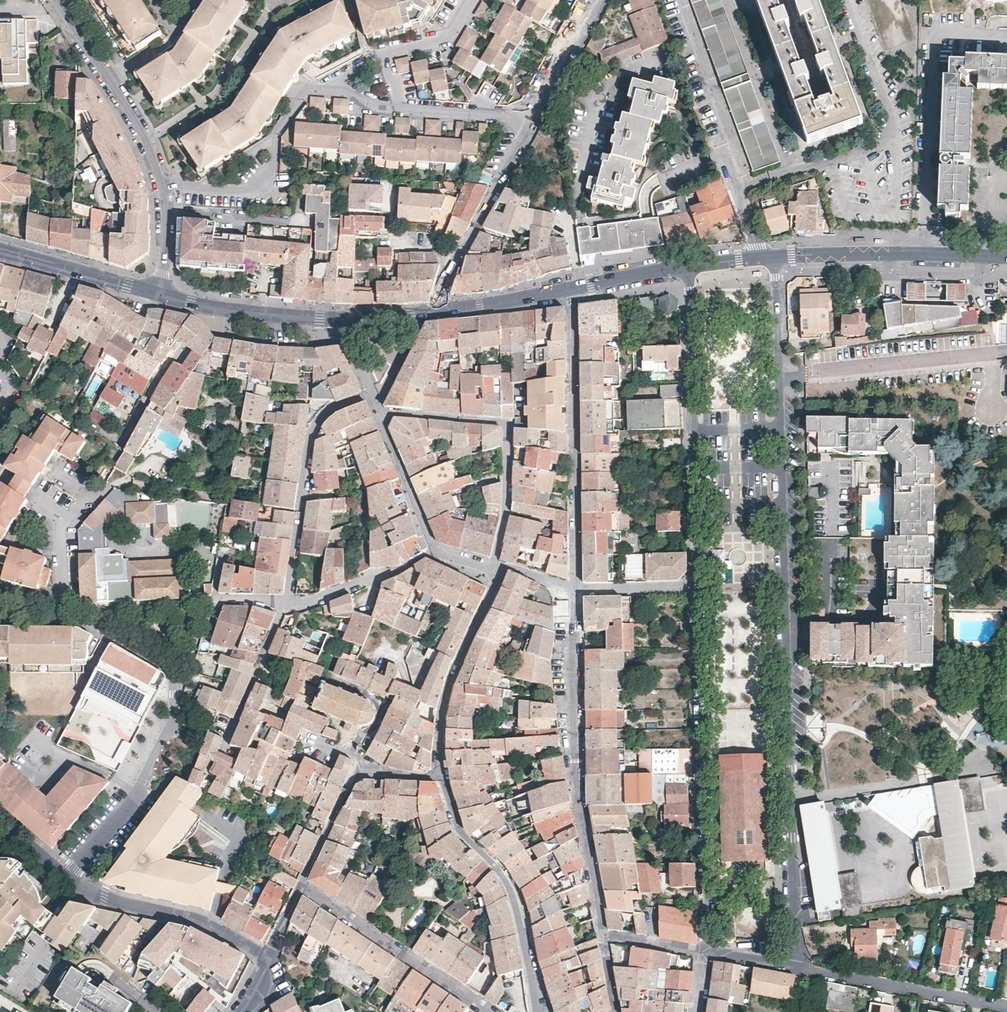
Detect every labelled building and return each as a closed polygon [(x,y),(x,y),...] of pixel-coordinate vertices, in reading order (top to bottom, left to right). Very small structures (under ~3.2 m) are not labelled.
[(139,50),(164,33),(155,18),(143,0),(106,0),(139,50)] [(198,19),(176,52),(141,75),(160,104),(195,81),(199,79),(245,12),(246,9),(247,0),(211,0),(198,19)] [(366,32),(381,28),(382,34),(390,32),(404,28),(412,27),(410,17),(416,16),(419,10),(426,15),(429,8),(434,0),(371,0),(360,2),(366,32)] [(429,8),(434,11),(437,5),(440,0),(434,0),(429,8)] [(492,14),(493,12),(496,7),(483,0),(480,7),(492,14)] [(548,9),(533,0),(529,0),(526,5),(528,6),(526,8),(524,7),(522,11),(527,14),(534,18),(540,22),(548,9)] [(548,9),(553,12),(560,16),(567,3),(562,0),(533,0),(548,9)] [(599,53),(600,54),(602,66),(668,43),(665,35),(651,0),(630,0),(634,10),(629,12),(631,17),(633,18),(640,38),(600,53),(599,53)] [(720,0),(691,0),(754,171),(780,162),(720,0)] [(814,0),(797,0),(800,9),(797,11),(803,26),(806,25),(820,64),(817,65),(823,81),(826,80),(834,101),(819,107),(819,108),(816,109),(808,87),(811,85),(806,69),(802,70),(788,32),(791,30),(785,15),(782,16),(776,0),(759,0),(762,9),(783,66),(811,142),(859,124),(851,100),(831,46),(814,0)] [(356,29),(341,1),(284,31),(262,65),(267,68),(259,79),(254,76),(232,110),(219,119),(224,127),(219,131),(213,122),(184,141),(203,170),(259,135),(277,106),(273,103),(280,92),(285,95),(303,67),(308,58),(345,39),(343,35),(356,29)] [(507,2),(503,9),(506,10),(504,13),(501,11),(499,15),(502,17),(519,27),(526,31),(534,18),(527,14),(522,11),(510,4),(507,2)] [(488,20),(492,14),(480,7),(476,13),(488,20)] [(518,45),(526,31),(519,27),(502,17),(499,15),(496,20),(499,21),(498,24),(495,22),(491,29),(498,33),(511,40),(518,45)] [(3,62),(4,81),(0,81),(0,86),(28,85),(27,61),(27,44),(29,44),(38,44),(38,20),(0,21),(0,62),(3,62)] [(468,25),(465,32),(477,39),(481,33),(468,25)] [(366,32),(367,37),(382,34),(381,28),(366,32)] [(356,29),(343,35),(345,39),(357,32),(356,29)] [(461,38),(474,45),(477,39),(465,32),(461,38)] [(510,58),(518,45),(511,40),(498,33),(495,37),(498,39),(497,41),(494,39),(490,47),(510,58)] [(593,37),(588,47),(599,53),(600,53),(605,44),(593,37)] [(462,47),(470,52),(474,45),(461,38),(457,45),(462,47)] [(473,72),(481,58),(470,52),(462,47),(459,52),(462,53),(460,56),(458,54),(454,61),(456,62),(468,69),(473,72)] [(502,71),(510,58),(490,47),(486,53),(489,54),(487,57),(485,55),(482,59),(502,71)] [(413,63),(411,55),(404,57),(407,71),(414,70),(413,63)] [(407,71),(404,57),(397,58),(400,73),(407,71)] [(966,58),(966,71),(960,71),(958,68),(959,67),(954,62),(949,67),(953,73),(954,71),(956,72),(956,79),(944,78),(943,84),(940,157),(953,157),(960,157),(971,158),(974,92),(967,92),(967,83),(969,81),(978,82),(978,88),(1006,89),(1006,60),(966,58)] [(430,70),(429,65),(428,59),(421,61),(422,63),(418,64),(418,62),(413,63),(414,70),(417,83),(432,80),(430,70)] [(461,79),(468,69),(456,62),(453,67),(446,68),(449,82),(461,79)] [(257,72),(254,76),(259,79),(267,68),(262,65),(257,72)] [(450,88),(449,82),(446,68),(446,67),(442,68),(442,70),(439,71),(438,69),(430,70),(432,80),(435,91),(450,88)] [(78,85),(79,74),(68,74),(57,73),(55,104),(78,106),(78,85)] [(364,73),(355,78),(357,82),(366,78),(364,73)] [(644,140),(649,140),(652,131),(655,132),(658,124),(663,126),(666,115),(669,116),(671,109),(669,108),(671,101),(678,103),(681,93),(675,92),(677,84),(654,78),(653,86),(630,80),(627,90),(629,90),(639,93),(637,100),(633,99),(631,109),(629,109),(627,116),(621,115),(619,126),(615,125),(614,131),(615,131),(613,138),(612,138),(610,147),(613,148),(611,156),(601,154),(599,162),(601,163),(598,173),(607,174),(604,183),(596,181),(590,179),(588,190),(594,192),(591,203),(596,204),(597,202),(618,207),(617,209),(623,211),(625,200),(633,202),(636,190),(631,189),(633,181),(634,182),(636,176),(633,175),(636,163),(645,165),(647,158),(645,157),(647,148),(643,147),(644,140)] [(127,269),(135,265),(134,262),(135,261),(136,259),(136,257),(134,254),(136,252),(138,255),(140,256),(142,257),(143,257),(145,260),(152,256),(152,231),(150,231),(150,216),(148,215),(148,205),(147,202),(146,195),(145,189),(143,184),(141,177),(146,176),(140,164),(126,135),(123,137),(120,131),(124,130),(113,109),(106,97),(102,99),(100,95),(103,93),(96,82),(88,81),(87,86),(79,85),(78,85),(78,106),(77,115),(88,116),(95,129),(93,130),(122,191),(123,192),(122,214),(127,214),(127,231),(124,231),(124,237),(111,237),(111,253),(110,265),(128,270),(127,269)] [(628,97),(633,99),(637,100),(639,93),(629,90),(628,97)] [(285,95),(280,92),(273,103),(277,106),(285,95)] [(312,111),(314,111),(319,111),(320,96),(313,96),(312,111)] [(320,96),(319,111),(327,112),(327,97),(320,96)] [(336,98),(335,112),(342,113),(343,98),(336,98)] [(351,98),(343,98),(342,113),(344,113),(350,113),(351,98)] [(375,115),(367,114),(366,129),(373,129),(375,115)] [(405,117),(398,116),(397,131),(404,131),(405,117)] [(412,117),(405,117),(404,131),(411,132),(412,117)] [(215,121),(213,122),(219,131),(224,127),(219,119),(215,121)] [(457,136),(465,136),(465,130),(466,121),(458,120),(457,136)] [(13,122),(3,122),(4,152),(14,152),(13,122)] [(489,122),(481,122),(480,131),(480,136),(488,136),(489,122)] [(297,147),(312,148),(313,124),(308,123),(308,126),(304,126),(304,123),(298,123),(297,147)] [(312,148),(326,149),(328,125),(321,124),(321,127),(318,127),(318,124),(313,124),(312,148)] [(328,125),(326,149),(342,150),(343,131),(343,126),(339,126),(339,128),(335,128),(335,125),(328,125)] [(475,131),(465,130),(465,136),(465,139),(464,153),(479,154),(480,136),(480,131),(475,131)] [(348,131),(343,131),(342,150),(341,154),(357,155),(358,132),(351,131),(351,135),(348,134),(348,131)] [(365,132),(358,132),(357,155),(371,156),(373,133),(369,133),(369,135),(365,135),(365,132)] [(378,133),(373,133),(371,156),(387,157),(389,138),(389,134),(387,134),(382,134),(382,136),(378,136),(378,133)] [(421,136),(419,136),(419,140),(417,160),(432,161),(434,137),(430,136),(430,139),(426,139),(426,136),(421,136)] [(439,137),(434,137),(432,161),(448,163),(449,138),(447,138),(442,137),(442,140),(439,140),(439,137)] [(396,138),(389,138),(387,157),(387,161),(402,162),(404,139),(399,138),(399,141),(396,141),(396,138)] [(451,138),(449,138),(448,163),(463,164),(464,153),(465,139),(460,139),(460,141),(456,141),(457,138),(451,138)] [(409,139),(404,139),(402,162),(417,163),(417,160),(419,140),(412,139),(412,142),(409,142),(409,139)] [(651,141),(649,140),(644,140),(643,147),(647,148),(649,148),(651,141)] [(953,166),(953,161),(949,161),(949,160),(942,159),(942,167),(949,167),(949,166),(953,166)] [(91,167),(80,171),(84,182),(95,178),(91,167)] [(31,180),(15,176),(16,171),(0,168),(0,202),(7,203),(14,204),(14,197),(30,199),(31,180)] [(485,169),(477,184),(488,185),(494,174),(485,169)] [(960,170),(953,170),(940,169),(939,206),(947,207),(947,214),(963,214),(963,208),(969,208),(970,183),(971,170),(960,170)] [(598,173),(596,181),(604,183),(607,174),(598,173)] [(53,204),(55,185),(45,183),(31,180),(30,199),(53,204)] [(477,184),(466,183),(458,201),(452,218),(470,224),(480,203),(489,185),(488,185),(477,184)] [(110,184),(103,186),(108,201),(115,199),(110,184)] [(381,204),(383,186),(352,184),(350,210),(367,211),(368,203),(371,204),(381,204)] [(713,198),(709,185),(686,194),(700,238),(712,234),(711,229),(709,224),(718,221),(720,226),(722,231),(737,225),(727,198),(721,199),(719,196),(713,198)] [(307,196),(324,198),(324,192),(325,188),(304,186),(303,196),(307,196)] [(403,189),(402,196),(445,201),(446,199),(414,195),(414,190),(403,189)] [(518,208),(528,210),(530,202),(524,201),(525,196),(505,189),(502,195),(499,200),(518,208)] [(795,232),(806,231),(806,208),(807,193),(798,194),(798,202),(789,203),(789,215),(790,215),(795,215),(795,232)] [(814,235),(823,235),(824,224),(824,218),(819,217),(818,193),(807,193),(806,208),(806,231),(814,231),(814,235)] [(700,238),(686,194),(676,197),(680,210),(668,214),(669,219),(663,221),(668,250),(682,249),(702,246),(700,241),(700,238)] [(307,196),(305,214),(317,215),(316,234),(315,252),(314,275),(312,301),(317,302),(323,302),(326,266),(327,254),(330,221),(331,206),(330,206),(323,205),(324,198),(307,196)] [(452,218),(458,201),(447,197),(446,199),(445,201),(402,196),(399,218),(437,222),(432,234),(445,235),(452,218)] [(788,228),(779,207),(777,207),(776,199),(761,203),(770,234),(788,228)] [(530,239),(538,239),(534,211),(528,210),(518,208),(499,200),(493,209),(483,227),(505,235),(511,237),(519,239),(530,239)] [(564,271),(571,269),(565,239),(555,238),(554,235),(550,235),(555,215),(539,211),(539,205),(530,202),(528,210),(534,211),(538,239),(544,276),(552,274),(564,271)] [(92,219),(93,210),(73,205),(73,212),(92,219)] [(342,222),(341,237),(359,238),(378,239),(378,229),(384,229),(384,219),(375,219),(376,212),(370,211),(367,211),(350,210),(342,209),(342,217),(343,217),(342,222)] [(102,224),(112,227),(112,215),(93,210),(92,219),(91,232),(89,258),(99,261),(110,265),(111,253),(111,237),(98,235),(102,224)] [(53,221),(29,215),(27,241),(37,244),(50,248),(53,221)] [(470,224),(452,218),(445,235),(452,236),(446,251),(453,255),(458,246),(466,231),(470,224)] [(645,220),(649,246),(664,244),(659,219),(645,220)] [(633,222),(637,248),(649,246),(645,220),(633,222)] [(72,222),(53,221),(50,248),(59,250),(71,254),(72,229),(72,222)] [(245,265),(247,248),(247,238),(224,236),(221,236),(220,239),(215,239),(215,232),(215,229),(209,228),(209,223),(179,221),(177,257),(181,257),(181,268),(228,271),(245,272),(245,265)] [(342,222),(330,221),(327,254),(333,254),(339,254),(341,237),(342,222)] [(716,228),(720,226),(718,221),(709,224),(711,229),(716,228)] [(616,224),(620,250),(637,248),(633,222),(616,224)] [(620,250),(616,224),(600,226),(602,239),(604,253),(620,250)] [(262,226),(248,225),(247,238),(247,248),(245,265),(259,266),(261,237),(262,226)] [(271,238),(272,227),(262,226),(261,237),(271,238)] [(503,239),(505,235),(483,227),(481,231),(491,235),(503,239)] [(598,253),(596,240),(593,240),(590,227),(578,229),(582,256),(598,253)] [(286,268),(308,269),(310,248),(302,247),(304,229),(290,228),(289,239),(286,268)] [(79,256),(89,258),(91,232),(72,229),(71,254),(79,256)] [(475,241),(469,252),(478,252),(478,259),(483,259),(487,259),(491,235),(481,231),(475,241)] [(483,259),(484,277),(484,293),(489,292),(498,290),(501,258),(502,252),(503,239),(491,235),(487,259),(483,259)] [(510,256),(511,237),(505,235),(503,239),(507,241),(506,252),(502,252),(501,258),(510,256)] [(286,268),(289,239),(271,238),(261,237),(259,266),(265,267),(286,269),(286,268)] [(359,238),(341,237),(339,254),(339,267),(354,268),(355,260),(354,241),(359,241),(359,238)] [(519,239),(511,237),(510,256),(521,254),(519,239)] [(528,251),(530,239),(519,239),(521,254),(528,251)] [(535,278),(544,276),(538,239),(530,239),(528,251),(521,254),(527,281),(535,278)] [(392,249),(378,249),(378,259),(378,265),(385,266),(385,267),(392,268),(392,254),(392,249)] [(134,262),(135,265),(140,262),(145,260),(143,257),(142,257),(140,256),(138,255),(136,252),(134,254),(136,257),(136,259),(135,261),(134,262)] [(480,277),(484,277),(483,259),(478,259),(478,252),(469,252),(466,257),(462,270),(460,269),(454,285),(451,292),(451,294),(465,294),(480,293),(480,277)] [(331,266),(326,266),(323,302),(329,303),(336,303),(339,267),(339,254),(333,254),(333,258),(331,258),(331,266)] [(403,304),(410,255),(392,254),(392,268),(385,267),(385,284),(378,284),(378,290),(378,304),(392,304),(403,304)] [(521,254),(510,256),(514,285),(519,284),(527,281),(521,254)] [(424,255),(410,255),(403,304),(413,303),(428,302),(434,286),(440,268),(423,269),(424,255)] [(440,266),(441,265),(439,262),(436,255),(424,255),(423,269),(440,268),(440,266)] [(514,285),(510,256),(501,258),(498,290),(504,288),(514,285)] [(378,265),(378,259),(355,260),(354,268),(354,272),(378,272),(378,265)] [(5,267),(0,286),(0,317),(7,321),(14,325),(16,315),(28,273),(17,270),(5,267)] [(354,289),(354,272),(354,268),(339,267),(336,303),(345,304),(352,304),(354,289)] [(307,277),(307,274),(308,269),(286,268),(286,269),(285,275),(297,276),(307,277)] [(16,315),(14,325),(21,331),(25,317),(34,318),(44,320),(44,317),(47,309),(53,291),(56,280),(39,276),(28,273),(16,315)] [(312,301),(314,275),(307,274),(307,277),(297,276),(294,299),(302,300),(312,301)] [(297,276),(285,275),(284,287),(283,298),(289,299),(294,299),(297,276)] [(378,304),(378,290),(378,284),(378,278),(367,278),(366,289),(354,289),(352,304),(364,304),(378,304)] [(926,284),(907,284),(906,302),(926,302),(926,284)] [(966,302),(967,285),(946,285),(946,302),(966,302)] [(283,298),(284,287),(272,286),(270,297),(283,298)] [(91,290),(81,287),(80,292),(80,293),(75,302),(96,313),(106,296),(106,294),(91,290)] [(829,331),(829,310),(832,310),(832,289),(801,290),(801,317),(801,338),(819,338),(819,331),(829,331)] [(96,313),(90,325),(83,339),(97,346),(86,365),(88,366),(96,370),(102,361),(106,354),(131,311),(130,310),(118,303),(106,296),(96,313)] [(652,297),(640,298),(642,317),(655,315),(652,297)] [(662,299),(661,300),(658,311),(667,317),(677,312),(676,306),(676,302),(669,297),(662,299)] [(961,317),(960,307),(903,306),(902,300),(884,299),(888,325),(889,329),(896,328),(897,333),(934,327),(934,321),(961,317)] [(614,337),(619,337),(618,301),(598,304),(580,307),(580,322),(580,337),(608,337),(614,337)] [(72,307),(69,306),(68,305),(64,312),(69,314),(90,325),(96,313),(75,302),(72,307)] [(564,307),(547,309),(548,339),(552,339),(552,342),(552,343),(564,342),(564,322),(564,307)] [(149,310),(145,319),(141,330),(157,335),(167,311),(159,309),(153,310),(149,310)] [(548,339),(547,309),(538,310),(536,311),(536,341),(548,339)] [(139,316),(131,311),(106,354),(121,364),(126,366),(134,347),(136,341),(141,330),(145,319),(139,316)] [(176,313),(167,311),(157,335),(156,340),(155,341),(170,351),(176,341),(175,341),(191,317),(176,313)] [(537,364),(536,349),(536,341),(536,311),(527,312),(523,312),(524,343),(528,342),(528,345),(525,346),(525,355),(523,355),(524,382),(527,382),(537,380),(537,364)] [(515,313),(509,314),(510,346),(510,352),(511,364),(511,368),(511,376),(512,384),(513,384),(519,383),(524,382),(523,355),(522,352),(521,343),(524,343),(523,312),(515,313)] [(69,314),(61,327),(57,335),(48,352),(57,357),(70,332),(83,339),(90,325),(69,314)] [(501,353),(510,352),(510,346),(509,314),(501,315),(499,315),(500,346),(501,353)] [(481,348),(500,346),(499,315),(487,316),(480,317),(481,348)] [(881,334),(880,334),(847,340),(847,335),(863,335),(864,316),(854,315),(854,318),(843,317),(843,334),(835,334),(837,347),(882,339),(881,334)] [(34,318),(26,332),(35,334),(39,325),(42,327),(47,319),(44,317),(44,320),(34,318)] [(197,321),(191,317),(175,341),(176,341),(190,349),(205,328),(204,326),(197,321)] [(461,350),(481,348),(480,317),(469,319),(459,320),(461,350)] [(961,317),(934,321),(934,327),(935,331),(953,328),(963,326),(961,317)] [(443,361),(461,360),(461,350),(459,320),(448,321),(439,322),(440,342),(440,352),(445,351),(443,361)] [(438,342),(440,342),(439,322),(427,324),(425,328),(421,334),(419,339),(438,342)] [(26,332),(23,331),(18,343),(30,347),(28,351),(45,356),(48,352),(57,335),(49,330),(42,327),(39,325),(35,334),(26,332)] [(205,328),(190,349),(194,352),(204,357),(216,341),(211,335),(205,328)] [(896,328),(889,329),(880,330),(880,334),(881,334),(882,339),(897,337),(897,333),(896,328)] [(609,350),(608,337),(580,337),(580,343),(581,350),(609,350)] [(146,347),(142,352),(162,364),(170,351),(155,341),(156,340),(152,338),(146,347)] [(415,347),(411,355),(438,352),(438,342),(419,339),(415,347)] [(548,342),(548,339),(536,341),(536,349),(548,348),(548,342)] [(146,347),(136,341),(134,347),(142,352),(146,347)] [(226,342),(216,341),(204,357),(193,372),(205,376),(205,378),(207,378),(211,367),(230,370),(236,343),(226,342)] [(552,342),(548,342),(548,348),(536,349),(537,364),(547,363),(565,361),(565,350),(564,342),(552,343),(552,342)] [(245,345),(236,343),(230,370),(228,378),(229,378),(242,381),(249,382),(250,380),(251,374),(252,375),(257,346),(245,345)] [(269,347),(257,346),(252,375),(251,374),(250,380),(274,383),(280,348),(269,347)] [(142,352),(134,347),(126,366),(151,381),(162,364),(142,352)] [(330,348),(316,350),(323,367),(325,374),(341,368),(350,364),(343,347),(330,348)] [(681,358),(681,347),(644,348),(644,371),(654,371),(654,362),(668,362),(668,371),(679,371),(679,362),(679,358),(681,358)] [(292,349),(280,348),(274,383),(298,385),(295,400),(308,401),(308,392),(308,385),(305,385),(305,383),(299,383),(300,373),(305,373),(305,349),(292,349)] [(311,349),(305,349),(305,373),(314,373),(315,367),(323,367),(316,350),(311,349)] [(620,355),(619,349),(614,349),(609,350),(581,350),(581,357),(581,364),(619,364),(620,364),(620,355)] [(434,411),(440,380),(443,361),(445,351),(440,352),(438,352),(411,355),(406,366),(397,383),(424,389),(424,410),(434,411)] [(204,357),(194,352),(186,368),(176,363),(162,385),(177,395),(186,382),(193,372),(204,357)] [(501,364),(511,364),(510,352),(501,353),(501,364)] [(121,364),(106,354),(102,361),(117,370),(121,364)] [(565,377),(565,361),(547,363),(547,379),(537,380),(527,382),(528,426),(528,430),(541,431),(550,432),(564,434),(564,423),(564,416),(557,415),(558,415),(559,414),(560,413),(561,411),(560,410),(560,409),(559,409),(557,408),(564,407),(563,394),(563,377),(565,377)] [(547,379),(547,363),(537,364),(537,380),(547,379)] [(151,381),(126,366),(121,364),(117,370),(113,377),(118,381),(143,396),(151,381)] [(350,364),(341,368),(344,375),(353,371),(350,364)] [(453,382),(462,384),(461,374),(461,366),(452,364),(453,382)] [(619,388),(619,364),(581,364),(581,371),(581,389),(604,388),(611,388),(619,388)] [(46,369),(40,366),(35,376),(40,379),(42,376),(45,370),(46,369)] [(91,378),(96,370),(88,366),(84,374),(91,378)] [(315,367),(314,373),(315,381),(328,381),(344,375),(341,368),(325,374),(323,367),(315,367)] [(483,377),(501,378),(500,377),(501,377),(501,367),(482,368),(482,376),(482,377),(483,377)] [(50,372),(45,370),(42,376),(47,379),(50,372)] [(314,392),(314,401),(330,401),(336,401),(337,402),(361,392),(359,386),(353,371),(344,375),(328,381),(315,381),(314,392)] [(205,376),(193,372),(186,382),(180,407),(197,411),(204,383),(209,384),(210,379),(207,378),(205,378),(205,376)] [(314,373),(305,373),(305,383),(305,385),(308,385),(308,392),(314,392),(315,381),(314,373)] [(484,387),(483,377),(482,377),(482,376),(477,375),(461,374),(462,384),(463,414),(471,415),(474,415),(485,416),(484,387)] [(35,376),(27,390),(32,393),(40,379),(35,376)] [(508,418),(515,419),(513,384),(512,384),(511,376),(506,376),(501,377),(500,377),(501,378),(501,388),(502,418),(508,418)] [(118,381),(113,377),(107,388),(112,392),(118,381)] [(448,413),(463,414),(462,384),(453,382),(440,380),(434,411),(448,413)] [(249,382),(242,381),(240,394),(247,396),(249,382)] [(258,384),(249,382),(247,396),(256,397),(258,384)] [(403,408),(424,410),(424,389),(397,383),(395,387),(386,405),(385,407),(403,408)] [(177,395),(162,385),(153,402),(161,408),(165,411),(172,402),(177,395)] [(682,390),(682,385),(658,386),(659,400),(682,398),(682,390)] [(491,417),(502,418),(501,388),(484,387),(485,416),(491,417)] [(112,392),(107,388),(102,398),(110,404),(120,410),(126,400),(112,392)] [(611,402),(611,388),(604,388),(581,389),(581,394),(581,403),(604,402),(609,402),(611,402)] [(256,397),(247,396),(242,421),(249,422),(277,426),(307,429),(309,414),(310,405),(287,405),(286,416),(279,414),(279,416),(269,414),(271,399),(272,398),(256,397)] [(682,398),(659,400),(627,401),(628,431),(630,431),(672,429),(683,428),(682,412),(682,398)] [(168,412),(175,417),(178,406),(172,402),(165,411),(168,412)] [(328,438),(374,419),(370,410),(366,402),(336,414),(336,416),(334,417),(332,418),(330,419),(328,422),(326,425),(323,428),(328,438)] [(605,435),(604,402),(581,403),(582,418),(582,436),(605,435)] [(164,419),(158,415),(157,414),(149,408),(139,425),(140,426),(140,427),(140,428),(139,429),(138,429),(137,429),(125,451),(120,461),(116,468),(128,475),(137,458),(140,457),(151,444),(160,428),(164,419)] [(165,411),(161,408),(157,414),(158,415),(164,419),(167,415),(168,412),(165,411)] [(88,416),(99,421),(102,414),(92,409),(88,416)] [(186,426),(175,419),(167,415),(164,419),(160,428),(180,438),(186,426)] [(400,450),(425,440),(419,420),(396,418),(390,428),(393,433),(400,450)] [(27,444),(24,442),(19,449),(23,451),(21,455),(18,459),(15,457),(11,464),(14,466),(11,471),(19,476),(36,486),(42,474),(44,475),(47,470),(49,467),(47,466),(57,450),(60,445),(65,448),(63,454),(76,461),(77,459),(80,454),(88,440),(73,431),(53,419),(50,423),(46,422),(42,429),(37,436),(41,438),(38,444),(34,441),(30,439),(27,444)] [(376,424),(374,419),(328,438),(317,442),(316,449),(315,459),(335,451),(340,449),(351,445),(380,433),(376,424)] [(895,462),(902,468),(902,477),(895,477),(895,476),(894,477),(894,484),(894,491),(895,491),(900,491),(899,509),(895,509),(894,509),(894,524),(895,524),(900,524),(900,539),(928,539),(928,524),(934,524),(934,517),(930,517),(930,498),(934,494),(935,470),(930,466),(930,451),(930,448),(921,448),(914,441),(914,422),(895,422),(895,426),(888,426),(888,422),(883,422),(883,427),(878,427),(878,422),(871,422),(871,419),(865,419),(863,421),(849,421),(849,419),(806,419),(807,424),(807,442),(807,454),(877,455),(877,450),(884,450),(888,455),(895,462)] [(419,420),(425,440),(429,438),(430,421),(419,420)] [(249,422),(242,421),(239,437),(247,437),(249,422)] [(432,439),(452,441),(453,423),(430,421),(429,438),(425,440),(430,450),(434,448),(432,439)] [(452,447),(467,447),(468,425),(453,423),(452,441),(452,447)] [(483,447),(483,426),(468,425),(467,447),(473,447),(483,447)] [(305,438),(307,429),(277,426),(275,440),(305,444),(305,438)] [(501,428),(483,426),(483,447),(484,452),(501,447),(501,441),(501,428)] [(317,442),(328,438),(323,428),(320,433),(320,434),(317,439),(317,442)] [(566,441),(566,434),(564,434),(550,432),(549,440),(540,439),(541,431),(528,430),(516,428),(515,441),(515,448),(550,452),(566,454),(566,441)] [(24,442),(27,437),(21,433),(11,449),(17,453),(19,449),(24,442)] [(382,438),(380,433),(351,445),(354,453),(355,456),(384,443),(382,438)] [(619,436),(619,435),(610,435),(605,435),(582,436),(582,443),(582,455),(611,454),(620,454),(619,442),(619,436)] [(303,455),(305,444),(275,440),(272,462),(301,466),(303,455)] [(404,459),(407,467),(432,456),(430,450),(425,440),(400,450),(404,459)] [(386,448),(384,443),(355,456),(360,468),(389,455),(386,448)] [(59,451),(63,454),(65,448),(60,445),(57,450),(59,451)] [(465,457),(467,456),(467,447),(452,447),(452,448),(447,450),(452,462),(453,462),(465,457)] [(548,461),(550,452),(515,448),(515,455),(514,466),(546,472),(548,461)] [(15,457),(17,453),(11,449),(1,465),(7,469),(11,464),(15,457)] [(337,463),(335,451),(315,459),(314,465),(313,474),(315,474),(336,471),(339,471),(346,470),(345,462),(337,463)] [(611,458),(611,454),(582,455),(582,462),(582,474),(614,473),(616,473),(616,466),(616,460),(616,459),(616,458),(611,458)] [(392,462),(389,455),(360,468),(361,471),(364,480),(395,469),(392,462)] [(413,480),(441,467),(440,464),(437,465),(432,456),(407,467),(410,473),(413,480)] [(251,460),(236,458),(233,479),(234,479),(253,481),(254,474),(249,473),(251,460)] [(300,476),(301,466),(272,462),(269,483),(298,486),(300,476)] [(459,478),(453,462),(452,462),(441,467),(413,480),(416,488),(419,495),(445,482),(459,478)] [(820,470),(820,462),(808,462),(808,470),(820,470)] [(552,479),(553,473),(546,472),(514,466),(514,480),(513,485),(549,493),(550,493),(551,485),(552,479)] [(397,474),(395,469),(364,480),(357,482),(359,486),(366,483),(369,490),(390,482),(392,483),(399,480),(397,474)] [(347,473),(346,470),(339,471),(340,479),(347,479),(347,473)] [(339,489),(336,471),(315,474),(316,480),(317,492),(339,489)] [(567,482),(567,475),(553,473),(552,479),(567,482)] [(614,478),(614,473),(582,474),(582,481),(583,494),(614,493),(614,485),(614,478)] [(445,482),(419,495),(424,508),(430,522),(451,514),(457,512),(458,512),(464,511),(469,511),(470,504),(463,505),(454,505),(449,492),(464,487),(463,486),(473,483),(472,475),(460,478),(459,478),(445,482)] [(32,491),(36,486),(19,476),(15,481),(32,491)] [(403,492),(399,480),(392,483),(390,482),(369,490),(370,516),(371,516),(376,514),(386,511),(407,503),(403,492)] [(32,491),(15,481),(15,482),(14,483),(31,493),(32,492),(32,491)] [(14,483),(11,489),(28,498),(30,495),(31,493),(14,483)] [(297,498),(298,486),(269,483),(265,507),(295,510),(297,498)] [(500,504),(500,483),(484,487),(487,504),(500,504)] [(0,490),(0,544),(1,541),(5,542),(18,522),(20,522),(22,519),(25,514),(23,513),(30,500),(28,498),(11,489),(6,485),(2,491),(0,490)] [(547,502),(549,493),(513,485),(513,493),(513,502),(545,508),(547,502)] [(483,499),(480,488),(470,491),(470,492),(470,503),(483,499)] [(820,488),(808,488),(808,500),(820,500),(820,488)] [(133,494),(116,491),(114,491),(78,530),(81,605),(190,600),(189,593),(189,581),(184,581),(183,562),(128,563),(128,560),(123,560),(123,555),(110,555),(109,549),(106,549),(101,550),(101,531),(96,531),(96,528),(100,524),(103,527),(114,515),(124,504),(125,525),(152,525),(152,541),(156,541),(155,529),(169,528),(168,506),(154,506),(154,504),(138,504),(138,494),(133,494)] [(463,505),(470,504),(470,503),(470,492),(461,495),(463,505)] [(620,501),(620,493),(614,493),(583,494),(583,506),(583,514),(612,514),(620,514),(620,501)] [(350,514),(347,498),(309,502),(307,518),(306,530),(330,533),(330,532),(333,516),(350,514)] [(353,498),(350,498),(347,498),(350,514),(351,526),(356,525),(356,521),(353,499),(353,498)] [(555,522),(555,510),(545,508),(513,502),(512,507),(512,512),(553,521),(555,522)] [(257,523),(259,507),(260,505),(234,503),(231,519),(230,520),(231,520),(257,523)] [(409,511),(407,503),(386,511),(393,524),(404,518),(403,515),(403,514),(409,511)] [(101,550),(106,549),(106,533),(112,525),(125,525),(124,504),(114,515),(103,527),(100,524),(96,528),(96,531),(101,531),(101,550)] [(480,513),(469,511),(470,512),(459,548),(476,553),(489,557),(499,517),(500,504),(487,504),(483,504),(483,511),(480,510),(480,513)] [(567,528),(567,513),(555,510),(555,522),(553,521),(554,527),(554,537),(567,536),(567,528)] [(294,517),(294,513),(266,511),(265,522),(274,523),(274,525),(293,527),(294,517)] [(393,524),(386,511),(376,514),(380,522),(383,528),(393,524)] [(470,512),(469,511),(464,511),(458,512),(457,519),(451,518),(451,514),(430,522),(437,541),(440,542),(442,543),(459,548),(470,512)] [(679,523),(679,513),(675,512),(666,513),(657,513),(658,533),(679,533),(679,523)] [(380,522),(376,514),(371,516),(371,524),(380,522)] [(612,534),(612,514),(583,514),(583,524),(583,534),(612,534)] [(628,533),(628,514),(620,514),(621,534),(628,533)] [(383,528),(371,533),(372,569),(376,568),(383,568),(381,551),(402,544),(415,538),(418,537),(415,529),(411,515),(404,518),(393,524),(397,532),(388,537),(383,528)] [(370,516),(356,521),(356,525),(357,576),(362,573),(370,569),(372,569),(371,533),(371,524),(371,516),(370,516)] [(508,531),(541,539),(542,539),(545,525),(511,517),(509,524),(508,531)] [(229,534),(231,520),(230,520),(231,519),(225,518),(221,533),(229,534)] [(380,522),(371,524),(371,533),(383,528),(380,522)] [(292,531),(293,527),(274,525),(264,524),(261,537),(261,539),(290,541),(292,531)] [(393,524),(383,528),(388,537),(397,532),(393,524)] [(169,541),(169,528),(155,529),(156,541),(169,541)] [(344,540),(344,529),(330,532),(330,533),(329,539),(344,540)] [(329,539),(330,533),(306,530),(304,541),(302,554),(305,555),(319,557),(319,560),(319,564),(324,565),(326,553),(327,553),(329,539)] [(536,552),(537,552),(541,539),(508,531),(506,537),(505,544),(527,550),(536,552)] [(621,538),(621,534),(612,534),(583,534),(583,543),(583,556),(607,555),(613,555),(613,550),(607,550),(607,542),(621,542),(621,538)] [(568,544),(567,536),(554,537),(554,542),(542,539),(541,539),(537,552),(551,556),(568,556),(568,544)] [(423,554),(415,538),(402,544),(411,561),(415,558),(423,554)] [(927,622),(927,617),(933,617),(934,610),(929,610),(929,604),(927,604),(927,598),(934,598),(934,576),(928,576),(928,571),(929,571),(929,565),(934,565),(934,558),(928,558),(928,553),(934,553),(934,545),(929,545),(929,539),(928,539),(900,539),(895,538),(889,538),(889,545),(884,545),(884,552),(891,552),(891,557),(884,557),(884,565),(889,565),(889,571),(894,571),(894,573),(888,573),(888,601),(894,601),(894,603),(889,603),(889,609),(884,609),(884,617),(890,617),(890,620),(895,620),(895,630),(895,635),(889,634),(888,633),(888,632),(887,631),(886,631),(884,630),(881,630),(881,627),(876,627),(876,630),(858,630),(858,627),(813,627),(812,667),(914,667),(914,666),(921,666),(921,667),(933,667),(933,651),(928,651),(928,645),(933,645),(933,638),(927,638),(927,636),(929,636),(929,630),(933,630),(933,622),(927,622)] [(289,554),(290,541),(261,539),(256,572),(257,572),(271,574),(285,577),(289,554)] [(411,561),(402,544),(381,551),(383,568),(396,566),(402,565),(411,561)] [(537,552),(536,552),(534,562),(527,560),(527,550),(505,544),(501,560),(515,564),(527,568),(546,574),(560,578),(568,580),(568,556),(551,556),(537,552)] [(1,555),(4,556),(1,563),(7,566),(5,575),(11,577),(9,582),(19,584),(20,579),(26,581),(24,586),(32,589),(34,583),(40,585),(48,587),(53,569),(45,567),(47,558),(34,555),(34,552),(33,552),(26,550),(26,552),(12,549),(12,551),(3,548),(0,547),(0,558),(1,555)] [(344,583),(344,581),(344,552),(327,553),(326,553),(324,565),(321,592),(333,587),(344,583)] [(686,565),(686,554),(646,555),(647,582),(659,582),(678,581),(687,572),(686,565)] [(608,583),(607,555),(583,556),(584,583),(596,583),(608,583)] [(406,573),(399,577),(397,582),(413,588),(426,595),(421,608),(429,612),(432,605),(435,598),(434,598),(447,570),(438,566),(427,560),(406,573)] [(224,563),(216,561),(212,581),(211,584),(211,586),(212,588),(212,593),(220,593),(223,566),(224,563)] [(240,569),(247,570),(248,563),(241,562),(239,569),(240,569)] [(234,574),(235,568),(223,566),(220,593),(219,595),(224,595),(232,595),(234,574)] [(254,594),(257,572),(256,572),(247,570),(240,569),(239,575),(234,574),(232,595),(242,595),(254,594)] [(460,576),(447,570),(434,598),(435,598),(453,606),(446,620),(450,621),(456,608),(460,600),(470,581),(460,576)] [(532,603),(553,609),(553,600),(550,591),(520,576),(510,571),(502,591),(494,610),(514,618),(522,600),(525,593),(533,596),(532,603)] [(268,594),(271,574),(257,572),(254,594),(261,594),(268,594)] [(283,594),(285,577),(271,574),(268,594),(275,594),(283,594)] [(383,585),(381,591),(382,592),(407,601),(407,599),(413,588),(397,582),(399,577),(388,583),(383,585)] [(307,586),(305,582),(305,579),(298,578),(297,587),(297,590),(308,592),(309,586),(307,586)] [(481,586),(470,581),(460,600),(469,604),(466,612),(456,608),(450,621),(446,629),(448,630),(464,638),(477,612),(488,589),(481,586)] [(212,593),(212,588),(202,589),(202,599),(206,599),(207,598),(209,598),(211,597),(212,596),(212,594),(212,593)] [(407,601),(382,592),(380,599),(378,603),(372,618),(376,619),(395,627),(400,615),(407,601)] [(331,604),(334,619),(338,619),(352,620),(355,613),(352,595),(340,600),(331,604)] [(421,629),(418,637),(433,644),(435,641),(446,629),(450,621),(446,620),(453,606),(435,598),(432,605),(437,607),(433,615),(426,631),(421,629)] [(630,598),(586,599),(586,612),(586,624),(598,624),(598,632),(607,632),(607,624),(623,624),(623,622),(630,621),(630,609),(630,598)] [(407,599),(407,601),(400,615),(404,616),(411,600),(407,599)] [(553,619),(553,609),(532,603),(522,600),(514,618),(524,622),(528,624),(541,629),(555,634),(555,633),(554,632),(553,619)] [(437,607),(432,605),(429,612),(428,613),(433,615),(437,607)] [(238,608),(224,608),(211,645),(234,649),(239,650),(243,636),(247,624),(253,608),(238,608)] [(254,608),(253,608),(247,624),(268,630),(276,614),(265,611),(254,608)] [(824,608),(811,608),(811,616),(821,616),(822,616),(823,615),(824,614),(824,613),(824,608)] [(512,623),(514,618),(494,610),(485,624),(478,637),(502,648),(502,646),(505,647),(513,628),(511,627),(512,623)] [(334,629),(331,637),(333,638),(341,641),(363,646),(376,619),(372,618),(362,615),(355,613),(352,620),(349,626),(346,633),(334,629)] [(400,615),(395,627),(418,637),(421,629),(423,623),(404,616),(400,615)] [(376,619),(363,646),(358,658),(364,661),(369,663),(378,668),(376,674),(381,676),(383,669),(386,670),(390,663),(400,668),(396,683),(422,694),(438,660),(435,659),(433,662),(425,658),(430,649),(433,644),(418,637),(395,627),(376,619)] [(508,648),(522,627),(512,623),(511,627),(513,628),(505,647),(508,648)] [(268,630),(247,624),(243,636),(263,642),(266,636),(268,630)] [(540,636),(541,629),(528,624),(526,630),(540,636)] [(598,624),(586,624),(586,632),(598,632),(598,624)] [(632,652),(631,624),(623,624),(607,624),(607,632),(608,637),(611,650),(611,653),(623,652),(630,652),(632,652)] [(282,628),(271,654),(281,658),(289,638),(290,636),(292,633),(294,626),(291,625),(289,628),(287,627),(286,626),(285,630),(282,628)] [(289,638),(281,658),(288,659),(292,660),(296,661),(317,665),(318,660),(322,651),(326,640),(327,635),(314,631),(312,625),(304,644),(295,640),(289,638)] [(12,626),(0,626),(0,654),(11,655),(12,626)] [(27,626),(12,626),(11,655),(11,657),(24,657),(24,661),(24,662),(38,662),(38,658),(48,659),(58,659),(58,663),(72,663),(72,662),(72,658),(85,658),(87,655),(89,643),(94,635),(78,627),(75,627),(75,631),(66,631),(66,637),(57,637),(57,631),(27,631),(27,626)] [(448,630),(446,629),(435,641),(442,643),(448,630)] [(553,647),(555,634),(541,629),(540,636),(538,652),(526,647),(523,654),(551,663),(553,647)] [(464,638),(448,630),(442,643),(437,653),(453,660),(457,651),(464,638)] [(263,642),(243,636),(239,650),(258,654),(261,647),(263,642)] [(512,650),(508,648),(505,647),(502,646),(502,648),(478,637),(472,651),(466,662),(492,674),(500,676),(512,679),(517,668),(496,663),(498,657),(519,663),(523,654),(512,650)] [(318,660),(323,662),(326,653),(340,658),(340,659),(341,659),(355,663),(357,658),(358,658),(363,646),(341,641),(333,638),(332,642),(326,640),(322,651),(318,660)] [(512,650),(523,654),(526,647),(515,643),(512,650)] [(234,649),(231,658),(253,664),(256,657),(258,654),(239,650),(234,649)] [(437,653),(430,649),(425,658),(433,662),(435,659),(438,660),(422,694),(419,703),(436,708),(447,674),(450,665),(453,660),(437,653)] [(623,658),(623,652),(611,653),(611,650),(592,651),(586,651),(586,660),(586,671),(623,670),(623,661),(623,658)] [(113,651),(91,693),(141,720),(163,678),(113,651)] [(323,662),(321,668),(326,669),(325,670),(331,672),(336,674),(341,659),(340,659),(340,658),(326,653),(323,662)] [(550,664),(551,663),(523,654),(519,663),(517,668),(512,679),(553,688),(551,674),(550,664)] [(232,670),(227,683),(246,691),(252,677),(253,664),(231,658),(222,656),(219,666),(232,670)] [(355,663),(341,659),(336,674),(349,680),(356,683),(362,667),(364,661),(358,658),(357,658),(355,663)] [(291,678),(285,695),(284,696),(297,702),(305,684),(306,683),(307,681),(318,685),(319,686),(321,680),(325,670),(326,669),(321,668),(317,665),(296,661),(292,675),(291,678)] [(82,662),(72,662),(72,663),(72,669),(82,670),(82,662)] [(499,683),(500,676),(492,674),(466,662),(464,668),(461,673),(499,683)] [(367,669),(362,667),(356,683),(364,686),(370,689),(376,674),(378,668),(369,663),(367,669)] [(381,693),(389,696),(393,682),(396,683),(400,668),(390,663),(386,670),(383,669),(381,676),(376,674),(370,689),(381,693)] [(624,691),(623,670),(586,671),(586,680),(586,691),(624,691)] [(633,678),(633,670),(623,670),(624,691),(636,690),(636,685),(633,685),(633,678)] [(455,686),(510,692),(510,688),(511,685),(499,683),(461,673),(457,680),(456,683),(455,686)] [(261,676),(258,684),(265,687),(266,685),(266,684),(266,682),(266,681),(266,680),(265,678),(264,678),(263,677),(261,676)] [(419,703),(422,694),(396,683),(393,682),(389,696),(388,698),(395,700),(388,715),(408,725),(433,737),(434,725),(417,717),(421,715),(421,713),(421,712),(416,709),(419,703)] [(201,687),(194,701),(202,709),(215,718),(218,712),(222,699),(240,706),(244,697),(246,691),(227,683),(224,693),(201,687)] [(334,689),(327,686),(328,685),(324,683),(314,710),(318,712),(318,711),(324,713),(331,716),(330,717),(334,719),(334,718),(341,721),(345,722),(344,723),(346,724),(343,730),(357,735),(359,729),(362,731),(362,729),(363,729),(364,728),(365,728),(368,726),(370,725),(372,723),(373,720),(375,716),(375,712),(374,709),(372,706),(372,705),(371,704),(372,702),(368,701),(368,703),(358,699),(359,697),(355,696),(355,697),(344,693),(344,691),(341,690),(341,691),(334,689)] [(246,712),(241,722),(258,726),(259,727),(260,723),(267,725),(270,717),(261,714),(266,701),(270,689),(265,687),(258,684),(255,691),(246,712)] [(297,702),(295,707),(307,711),(311,702),(316,689),(305,684),(297,702)] [(275,686),(273,691),(282,694),(283,689),(275,686)] [(510,696),(511,693),(511,692),(510,692),(455,686),(454,691),(453,695),(477,698),(491,699),(502,700),(510,701),(510,696)] [(273,691),(270,689),(266,701),(291,711),(294,706),(295,707),(297,702),(284,696),(285,695),(282,694),(273,691)] [(624,699),(624,691),(586,691),(587,704),(587,711),(624,711),(624,705),(624,699)] [(475,709),(477,698),(453,695),(452,700),(451,707),(475,709)] [(237,713),(240,706),(222,699),(218,712),(235,719),(237,713)] [(503,706),(502,700),(491,699),(490,711),(489,714),(500,714),(500,709),(503,709),(503,706)] [(291,711),(266,701),(261,714),(270,717),(286,723),(286,721),(291,711)] [(555,712),(554,705),(520,702),(520,707),(521,720),(551,720),(556,720),(555,712)] [(294,706),(291,711),(286,721),(301,727),(304,728),(310,730),(317,715),(307,711),(295,707),(294,706)] [(473,719),(475,709),(451,707),(449,713),(448,718),(472,719),(473,719)] [(625,719),(625,711),(624,711),(587,711),(587,718),(587,731),(625,731),(625,719)] [(329,720),(317,715),(310,730),(320,734),(335,740),(338,732),(327,728),(329,720)] [(403,736),(408,725),(388,715),(385,720),(383,725),(384,725),(396,731),(403,736)] [(267,725),(267,727),(295,740),(299,733),(300,730),(301,727),(286,721),(286,723),(270,717),(267,725)] [(448,729),(472,730),(472,719),(448,718),(448,725),(448,729)] [(551,725),(551,720),(521,720),(520,724),(520,729),(516,728),(516,732),(518,733),(524,732),(540,731),(540,729),(552,729),(551,725)] [(230,747),(243,750),(249,752),(250,749),(253,740),(255,734),(258,726),(241,722),(233,740),(230,747)] [(387,747),(396,731),(384,725),(382,729),(379,734),(376,741),(387,747)] [(432,745),(433,737),(408,725),(403,736),(419,745),(423,738),(425,739),(422,747),(425,749),(431,752),(432,745)] [(259,727),(258,726),(255,734),(263,736),(266,728),(259,727)] [(266,728),(263,736),(262,740),(290,754),(291,751),(292,748),(298,750),(302,742),(298,741),(295,740),(267,727),(266,728)] [(472,741),(472,730),(448,729),(448,735),(448,740),(472,741)] [(540,731),(524,732),(524,738),(558,736),(558,731),(557,729),(552,729),(540,729),(540,731)] [(419,745),(403,736),(396,731),(387,747),(394,750),(418,763),(421,765),(430,769),(430,760),(431,752),(425,749),(422,756),(416,752),(419,745)] [(625,738),(625,731),(587,731),(587,740),(587,752),(625,751),(625,738)] [(224,739),(209,732),(205,744),(219,748),(221,744),(224,739)] [(559,741),(558,736),(524,738),(505,739),(505,751),(505,756),(506,756),(536,754),(536,746),(560,747),(559,741)] [(505,751),(505,739),(472,741),(472,753),(472,766),(491,764),(491,761),(490,752),(505,751)] [(290,754),(262,740),(262,742),(258,750),(246,776),(241,785),(251,790),(256,780),(257,781),(259,775),(270,755),(286,762),(287,759),(289,756),(290,754)] [(253,740),(250,749),(258,750),(262,742),(253,740)] [(472,753),(472,741),(448,740),(448,746),(448,752),(472,753)] [(386,765),(394,750),(387,747),(376,741),(374,745),(368,756),(378,760),(386,765)] [(219,748),(205,744),(194,770),(203,774),(210,759),(212,760),(216,752),(217,751),(219,748)] [(239,759),(237,763),(234,770),(246,776),(258,750),(250,749),(249,752),(243,750),(239,759)] [(692,749),(640,751),(640,775),(653,775),(687,775),(690,775),(692,775),(692,761),(692,749)] [(415,772),(418,763),(394,750),(386,765),(412,771),(415,772)] [(625,775),(625,751),(587,752),(587,761),(587,773),(587,775),(590,776),(625,775)] [(472,766),(472,753),(448,752),(449,758),(449,762),(446,762),(447,769),(450,769),(472,767),(472,766)] [(219,754),(215,761),(211,772),(220,776),(222,777),(225,770),(233,773),(234,770),(237,763),(227,758),(223,756),(219,754)] [(284,766),(286,762),(270,755),(259,775),(264,777),(262,782),(267,785),(277,763),(284,766)] [(341,756),(333,773),(329,782),(343,788),(348,774),(353,761),(341,756)] [(564,768),(562,757),(541,761),(545,777),(543,777),(543,780),(539,781),(541,789),(567,781),(564,768)] [(726,832),(724,760),(724,759),(720,759),(721,787),(722,837),(722,856),(723,863),(726,863),(726,859),(726,849),(765,848),(766,862),(770,861),(767,757),(763,757),(763,759),(765,831),(726,832)] [(304,758),(304,760),(303,763),(302,764),(301,768),(297,778),(303,781),(315,763),(310,761),(304,758)] [(763,759),(724,760),(726,832),(765,831),(763,759)] [(7,807),(10,803),(17,809),(23,815),(20,819),(33,831),(52,829),(52,823),(56,818),(67,828),(87,807),(109,781),(73,762),(43,796),(40,794),(42,792),(8,762),(7,764),(0,771),(0,801),(7,807)] [(289,763),(286,762),(284,766),(277,763),(267,785),(262,795),(273,801),(276,794),(278,790),(291,764),(289,763)] [(303,781),(297,778),(289,796),(303,802),(319,766),(317,764),(315,763),(303,781)] [(296,766),(291,764),(278,790),(288,795),(289,796),(297,778),(301,768),(296,766)] [(506,764),(495,765),(472,767),(450,769),(451,774),(452,781),(482,780),(482,786),(496,785),(495,780),(508,779),(508,777),(506,764)] [(517,776),(516,764),(506,764),(508,777),(517,776)] [(323,767),(319,766),(303,802),(309,805),(319,784),(320,785),(323,779),(321,779),(326,769),(323,767)] [(331,771),(326,769),(321,779),(323,779),(320,785),(319,784),(309,805),(315,808),(316,808),(329,782),(333,773),(331,771)] [(194,770),(189,784),(200,789),(206,777),(203,774),(194,770)] [(212,787),(208,793),(221,799),(233,773),(225,770),(222,777),(220,776),(212,787)] [(626,791),(625,775),(590,776),(587,775),(587,794),(587,806),(590,806),(628,806),(640,806),(640,790),(626,791)] [(653,777),(653,775),(640,775),(625,775),(626,791),(640,790),(653,789),(653,777)] [(687,784),(687,775),(653,775),(653,777),(653,789),(654,805),(664,805),(664,806),(666,806),(668,806),(688,806),(688,793),(687,784)] [(996,775),(981,776),(982,788),(997,786),(996,775)] [(517,776),(508,777),(508,779),(510,788),(519,786),(517,776)] [(199,820),(200,818),(189,810),(187,808),(194,799),(197,801),(204,791),(200,789),(189,784),(176,777),(160,799),(163,801),(155,812),(152,810),(143,823),(146,825),(137,837),(134,835),(131,839),(125,847),(128,849),(124,855),(121,853),(115,862),(117,863),(125,870),(132,861),(139,866),(141,865),(146,858),(143,856),(154,841),(170,852),(171,851),(179,841),(182,843),(183,841),(199,820)] [(979,779),(935,785),(939,808),(940,816),(943,836),(943,840),(934,841),(931,838),(919,840),(924,871),(922,872),(920,872),(918,874),(917,875),(916,878),(915,880),(915,883),(916,885),(918,887),(919,888),(921,889),(924,890),(939,887),(939,891),(940,892),(974,887),(962,813),(984,810),(979,779)] [(358,819),(381,826),(381,824),(385,790),(381,790),(381,789),(379,789),(380,781),(365,780),(357,785),(353,793),(346,807),(360,810),(358,819)] [(482,787),(482,786),(482,780),(452,781),(455,794),(458,802),(482,796),(481,793),(486,792),(482,787)] [(387,818),(397,818),(402,781),(393,781),(382,781),(381,789),(381,790),(385,790),(381,824),(386,825),(387,818)] [(402,781),(397,818),(409,819),(411,819),(417,818),(419,801),(421,782),(412,782),(402,781)] [(569,792),(567,781),(541,789),(534,791),(530,792),(533,807),(549,803),(570,798),(569,792)] [(534,791),(541,789),(539,781),(531,783),(534,791)] [(316,808),(315,808),(311,817),(327,824),(334,810),(339,800),(343,788),(329,782),(316,808)] [(427,782),(421,782),(419,801),(439,793),(436,783),(427,782)] [(534,791),(531,783),(519,786),(521,795),(530,792),(534,791)] [(932,809),(939,808),(935,785),(921,788),(930,794),(932,809)] [(510,788),(509,789),(509,790),(511,797),(521,795),(519,786),(510,788)] [(877,794),(871,804),(913,833),(920,824),(919,818),(925,810),(932,809),(930,794),(921,788),(914,788),(909,794),(903,790),(899,795),(894,791),(889,797),(884,793),(877,794)] [(653,789),(640,790),(640,806),(652,805),(654,805),(653,789)] [(486,806),(493,803),(487,794),(486,792),(481,793),(482,796),(458,802),(459,807),(460,811),(485,804),(486,806)] [(533,807),(530,792),(521,795),(511,797),(508,798),(512,812),(529,807),(533,807)] [(439,793),(419,801),(417,818),(446,812),(442,801),(439,793)] [(155,812),(163,801),(160,799),(152,810),(155,812)] [(189,810),(197,801),(194,799),(187,808),(189,810)] [(493,803),(497,809),(507,806),(505,799),(493,803)] [(10,803),(7,807),(13,813),(17,809),(10,803)] [(463,819),(497,809),(493,803),(486,806),(485,804),(460,811),(462,815),(463,819)] [(533,816),(551,810),(549,803),(533,807),(529,807),(533,816)] [(824,803),(801,807),(807,843),(818,912),(819,921),(832,919),(830,910),(843,908),(845,919),(862,916),(861,905),(862,905),(856,873),(835,876),(824,803)] [(913,833),(871,804),(869,806),(913,839),(930,817),(940,816),(939,808),(932,809),(925,810),(919,818),(920,824),(913,833)] [(630,836),(628,806),(590,806),(592,816),(595,836),(630,836)] [(688,814),(688,806),(668,806),(666,806),(664,806),(664,812),(661,812),(662,822),(664,822),(665,834),(688,834),(688,814)] [(343,813),(358,819),(360,810),(346,807),(344,810),(343,813)] [(17,809),(13,813),(20,819),(23,815),(17,809)] [(471,835),(500,813),(497,809),(463,819),(464,824),(466,831),(471,835)] [(573,814),(572,809),(553,816),(554,818),(537,825),(540,834),(556,827),(574,820),(573,814)] [(552,813),(551,810),(533,816),(514,821),(517,833),(526,829),(537,825),(554,818),(553,816),(552,813)] [(504,819),(511,817),(509,811),(500,813),(504,819)] [(417,818),(424,831),(449,823),(447,817),(446,812),(417,818)] [(336,826),(356,832),(358,819),(343,813),(339,820),(336,826)] [(504,819),(500,813),(471,835),(474,838),(480,843),(508,825),(507,824),(504,819)] [(52,829),(33,831),(39,836),(52,835),(53,845),(55,842),(57,840),(67,828),(56,818),(52,823),(52,829)] [(193,834),(195,831),(196,829),(197,826),(198,823),(199,820),(183,841),(185,840),(188,838),(191,836),(193,834)] [(273,820),(272,823),(268,832),(277,837),(279,838),(285,827),(285,826),(273,820)] [(575,824),(574,820),(556,827),(557,837),(576,828),(575,824)] [(137,837),(146,825),(143,823),(134,835),(137,837)] [(424,831),(431,846),(432,848),(453,834),(451,828),(449,823),(424,831)] [(514,834),(508,825),(480,843),(483,846),(488,850),(514,834)] [(305,830),(297,826),(282,854),(291,858),(305,830)] [(330,838),(329,842),(350,849),(354,837),(356,838),(357,835),(363,837),(357,853),(362,854),(370,840),(371,837),(356,832),(336,826),(330,838)] [(557,837),(540,844),(531,848),(539,860),(546,856),(551,854),(554,852),(578,838),(577,834),(576,828),(557,837)] [(310,833),(305,830),(291,858),(306,866),(315,849),(320,838),(315,835),(310,833)] [(424,855),(421,854),(414,861),(422,868),(432,858),(440,861),(444,858),(465,878),(467,880),(482,862),(477,857),(477,854),(476,853),(474,851),(471,851),(453,834),(432,848),(431,846),(427,846),(424,846),(424,855)] [(519,843),(514,834),(488,850),(492,853),(497,858),(519,843)] [(52,835),(39,836),(52,846),(53,845),(52,835)] [(631,842),(630,836),(595,836),(596,842),(600,864),(635,865),(633,849),(631,842)] [(578,840),(578,838),(554,852),(562,867),(581,856),(580,848),(579,842),(578,840)] [(531,848),(527,840),(520,843),(519,843),(497,858),(501,861),(506,865),(525,852),(531,848)] [(924,871),(919,840),(916,844),(919,868),(917,869),(915,871),(913,874),(912,878),(911,881),(912,884),(913,887),(915,890),(918,892),(921,893),(924,893),(940,892),(939,891),(939,887),(924,890),(921,889),(919,888),(918,887),(916,885),(915,883),(915,880),(916,878),(917,875),(918,874),(920,872),(922,872),(924,871)] [(169,881),(174,861),(165,860),(170,852),(154,841),(143,856),(146,858),(141,865),(139,866),(132,861),(125,870),(117,863),(109,875),(112,876),(106,879),(103,882),(120,886),(121,880),(126,878),(128,879),(139,881),(141,872),(143,871),(151,873),(150,877),(169,881)] [(177,847),(180,845),(182,843),(179,841),(171,851),(175,849),(177,847)] [(319,862),(342,872),(350,849),(329,842),(322,855),(319,862)] [(390,844),(386,850),(390,852),(394,845),(390,844)] [(765,848),(726,849),(726,859),(731,858),(736,859),(739,861),(742,863),(744,866),(745,868),(746,871),(746,873),(766,873),(766,868),(766,862),(765,848)] [(533,864),(525,852),(506,865),(507,866),(510,871),(513,876),(533,864)] [(562,867),(554,852),(551,854),(555,861),(550,864),(554,871),(555,871),(562,867)] [(291,858),(282,854),(280,859),(291,865),(290,867),(292,869),(302,874),(306,866),(291,858)] [(555,861),(551,854),(546,856),(550,864),(555,861)] [(550,864),(546,856),(539,860),(533,864),(513,876),(518,883),(522,890),(551,874),(546,866),(550,864)] [(582,862),(581,856),(562,867),(555,871),(560,881),(583,868),(582,862)] [(12,869),(13,868),(4,861),(0,861),(0,887),(12,869)] [(216,881),(219,868),(216,867),(191,862),(189,861),(188,865),(174,861),(169,881),(150,877),(151,873),(143,871),(141,872),(139,881),(128,879),(126,878),(121,880),(120,886),(119,888),(128,892),(136,894),(137,890),(144,892),(143,895),(158,899),(159,895),(173,899),(172,902),(188,906),(189,902),(202,905),(202,909),(210,911),(214,892),(216,881)] [(333,897),(339,879),(342,872),(319,862),(310,881),(315,885),(333,897)] [(486,866),(482,862),(467,880),(476,887),(492,872),(486,866)] [(640,893),(635,865),(600,864),(604,885),(605,890),(640,893)] [(393,865),(389,873),(395,877),(400,868),(393,865)] [(658,874),(656,865),(635,865),(640,893),(649,893),(659,894),(662,894),(661,890),(658,874)] [(695,877),(694,865),(670,865),(670,874),(658,874),(661,890),(695,888),(695,877)] [(583,868),(560,881),(558,882),(526,900),(528,906),(531,912),(557,899),(562,896),(586,884),(584,876),(583,868)] [(0,887),(0,898),(1,899),(9,887),(18,874),(12,869),(0,887)] [(298,882),(302,874),(292,869),(288,877),(298,882)] [(288,877),(276,871),(271,880),(293,891),(296,886),(298,882),(288,877)] [(2,947),(3,948),(14,933),(16,929),(14,928),(12,926),(17,919),(19,916),(36,927),(48,909),(37,901),(37,900),(39,897),(39,896),(38,891),(36,889),(35,886),(33,883),(31,881),(29,878),(26,876),(20,872),(18,874),(9,887),(17,893),(16,895),(14,895),(13,896),(12,895),(10,898),(11,899),(9,902),(10,903),(7,908),(4,906),(0,911),(0,948),(2,947)] [(252,872),(249,876),(260,881),(262,878),(252,872)] [(476,887),(483,894),(484,893),(499,885),(496,879),(492,872),(476,887)] [(112,876),(109,875),(106,873),(100,881),(106,879),(112,876)] [(359,914),(371,922),(395,877),(389,873),(388,874),(383,882),(372,875),(368,883),(353,910),(359,914)] [(558,882),(553,873),(551,874),(522,890),(524,894),(526,900),(558,882)] [(341,902),(353,910),(368,883),(350,874),(345,882),(339,879),(333,897),(341,902)] [(227,895),(230,885),(216,881),(214,892),(227,895)] [(268,882),(267,885),(258,902),(267,907),(276,911),(282,901),(287,892),(268,882)] [(588,892),(586,884),(562,896),(563,900),(572,897),(573,904),(566,908),(566,910),(572,908),(590,901),(588,892)] [(234,897),(239,887),(230,885),(227,895),(234,897)] [(499,885),(484,893),(486,898),(488,905),(504,898),(502,892),(499,885)] [(1,899),(0,901),(0,911),(4,906),(7,908),(10,903),(9,902),(11,899),(10,898),(12,895),(13,896),(14,895),(16,895),(17,893),(9,887),(1,899)] [(255,910),(244,904),(246,901),(250,893),(239,887),(234,897),(222,920),(223,921),(243,933),(252,916),(254,911),(255,910)] [(472,890),(467,894),(470,901),(474,899),(476,898),(472,890)] [(643,909),(640,893),(605,890),(606,899),(608,909),(608,911),(634,913),(643,914),(643,909)] [(467,894),(467,893),(451,906),(446,911),(460,921),(474,909),(470,901),(467,894)] [(291,922),(309,935),(320,909),(315,905),(302,896),(292,919),(291,922)] [(506,906),(504,898),(488,905),(495,925),(512,921),(506,906)] [(1000,898),(998,913),(992,938),(1006,941),(1006,900),(1000,898)] [(562,912),(557,899),(531,912),(531,914),(532,920),(534,926),(562,912)] [(48,909),(36,927),(46,933),(56,940),(53,945),(63,951),(77,930),(79,932),(86,922),(90,917),(98,923),(107,930),(120,913),(96,907),(67,901),(63,908),(59,905),(54,913),(48,909)] [(257,906),(246,901),(244,904),(255,910),(257,906)] [(563,916),(562,912),(534,926),(535,933),(536,940),(566,929),(567,930),(571,929),(594,920),(591,909),(590,901),(572,908),(575,922),(566,926),(563,916)] [(255,910),(254,911),(263,915),(267,907),(258,902),(257,906),(255,910)] [(660,908),(659,908),(659,938),(697,944),(696,928),(696,914),(660,908)] [(316,940),(326,947),(327,944),(338,921),(334,918),(320,909),(309,935),(303,948),(300,955),(306,960),(316,940)] [(474,910),(474,909),(460,921),(470,928),(472,929),(482,922),(477,909),(474,910)] [(637,935),(634,913),(608,911),(608,909),(605,909),(606,918),(609,931),(617,932),(632,934),(637,935)] [(157,921),(124,913),(120,920),(121,920),(120,921),(123,922),(119,927),(117,925),(112,933),(108,938),(110,940),(106,944),(104,943),(100,949),(122,969),(157,921)] [(120,913),(107,930),(109,931),(112,933),(117,925),(120,921),(121,920),(120,920),(124,913),(120,913)] [(647,936),(643,914),(634,913),(637,935),(642,935),(647,936)] [(243,933),(261,943),(267,933),(271,927),(252,916),(243,933)] [(944,946),(961,949),(966,925),(965,925),(966,922),(950,919),(949,921),(949,922),(944,946)] [(222,998),(244,956),(190,925),(169,920),(142,951),(138,966),(158,968),(166,958),(174,952),(177,954),(175,959),(222,998)] [(327,944),(381,980),(395,960),(364,939),(338,921),(327,944)] [(512,921),(495,925),(490,926),(494,940),(515,935),(513,927),(512,921)] [(877,961),(877,951),(877,936),(877,930),(885,930),(885,934),(896,935),(895,921),(871,922),(871,930),(861,930),(851,930),(852,941),(856,941),(856,961),(877,961)] [(719,942),(723,942),(736,942),(735,925),(718,925),(719,942)] [(472,929),(470,928),(460,942),(467,947),(477,933),(472,929)] [(569,938),(567,930),(566,929),(536,940),(538,952),(540,962),(574,950),(572,943),(571,939),(570,938),(569,938)] [(445,942),(426,930),(413,951),(431,962),(448,974),(467,947),(460,942),(450,935),(445,942)] [(14,933),(3,948),(5,950),(16,934),(14,933)] [(56,940),(46,933),(43,937),(53,945),(56,940)] [(494,940),(492,940),(496,961),(485,952),(484,960),(490,965),(491,981),(493,983),(490,988),(483,998),(495,1005),(502,994),(500,975),(523,970),(519,951),(515,935),(494,940)] [(598,945),(598,941),(579,948),(582,956),(599,949),(598,945)] [(284,945),(282,951),(288,955),(293,950),(284,945)] [(612,945),(613,954),(622,955),(623,947),(612,945)] [(959,961),(961,949),(944,946),(939,971),(956,974),(959,961)] [(484,960),(467,947),(448,974),(456,979),(466,986),(484,960)] [(632,969),(649,970),(651,952),(642,950),(623,947),(622,955),(632,955),(632,961),(632,969)] [(582,956),(576,958),(572,959),(575,970),(601,960),(600,955),(599,949),(582,956)] [(576,958),(574,950),(540,962),(541,965),(543,970),(572,959),(576,958)] [(658,971),(668,971),(670,955),(665,954),(651,952),(649,970),(658,971)] [(668,971),(692,973),(693,967),(694,959),(670,955),(668,971)] [(149,980),(188,1011),(206,1011),(216,1000),(166,958),(158,968),(149,980)] [(575,970),(572,959),(543,970),(544,974),(546,980),(566,972),(566,973),(575,970)] [(377,986),(395,997),(412,971),(404,966),(395,960),(381,980),(377,986)] [(712,982),(739,986),(741,967),(734,966),(715,962),(712,982)] [(604,974),(602,964),(588,969),(592,983),(587,985),(582,971),(568,976),(572,987),(579,1002),(607,988),(604,974)] [(656,991),(658,971),(649,970),(632,969),(614,967),(616,978),(618,989),(656,991)] [(57,998),(63,1002),(79,1011),(129,1011),(134,1005),(119,996),(105,987),(104,987),(101,991),(91,984),(94,980),(75,969),(57,998)] [(750,988),(750,995),(792,1002),(796,977),(771,973),(753,969),(751,975),(750,988)] [(403,1011),(416,1011),(418,1009),(433,985),(423,978),(412,971),(395,997),(391,1004),(403,1011)] [(691,985),(692,973),(668,971),(658,971),(656,991),(666,992),(690,993),(691,985)] [(568,976),(566,973),(566,972),(546,980),(548,987),(551,996),(572,987),(568,976)] [(735,1005),(748,1007),(750,995),(750,988),(739,986),(712,982),(711,991),(710,1000),(729,1004),(730,997),(736,998),(735,1005)] [(107,983),(105,987),(119,996),(122,992),(107,983)] [(826,983),(826,987),(825,991),(829,992),(828,1004),(827,1009),(842,1011),(854,1011),(857,994),(865,995),(864,999),(872,1000),(873,992),(826,983)] [(450,997),(440,990),(433,985),(418,1009),(423,1011),(440,1011),(450,997)] [(572,987),(551,996),(553,1004),(556,1011),(560,1011),(569,1007),(579,1002),(572,987)] [(579,1002),(569,1007),(571,1011),(600,1011),(610,1007),(608,997),(607,988),(579,1002)] [(664,1005),(666,992),(656,991),(618,989),(620,995),(621,1002),(640,1004),(664,1005)] [(689,1001),(690,993),(666,992),(664,1005),(688,1007),(689,1001)] [(298,1006),(294,997),(292,993),(291,994),(279,1002),(272,1007),(274,1011),(300,1011),(298,1006)] [(294,997),(298,1006),(302,1000),(304,998),(303,997),(302,997),(300,996),(298,996),(297,996),(295,997),(294,997)] [(468,1008),(457,1001),(450,997),(440,1011),(465,1011),(468,1008)] [(729,1004),(710,1000),(708,1011),(728,1011),(729,1004)] [(339,1001),(319,1009),(318,1008),(312,1009),(313,1011),(344,1011),(339,1001)] [(63,1002),(61,1006),(70,1011),(79,1011),(63,1002)] [(640,1004),(621,1002),(622,1007),(623,1011),(642,1011),(640,1004)] [(870,1002),(869,1011),(893,1011),(894,1005),(870,1002)] [(664,1005),(640,1004),(642,1011),(661,1011),(663,1011),(664,1005)]
